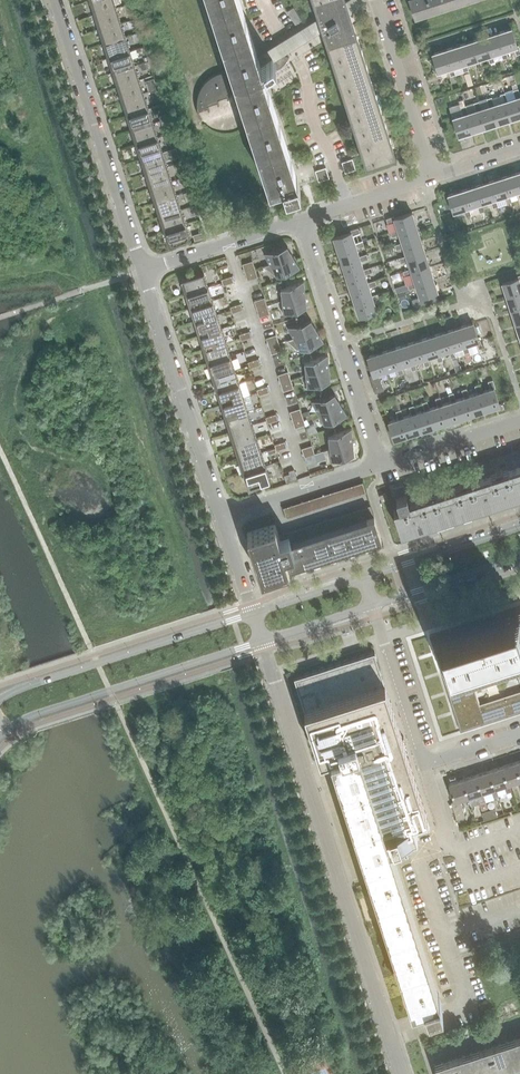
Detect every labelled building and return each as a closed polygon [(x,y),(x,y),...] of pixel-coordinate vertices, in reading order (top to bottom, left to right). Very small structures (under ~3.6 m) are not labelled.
[(96,13),(116,7),(113,0),(92,0),(96,13)] [(258,66),(237,0),(210,0),(233,71),(231,71),(228,71),(225,71),(222,71),(219,72),(217,73),(212,75),(208,78),(205,82),(202,85),(200,90),(198,94),(197,98),(197,102),(197,107),(197,111),(199,115),(200,119),(201,118),(200,117),(200,116),(199,114),(199,113),(198,112),(198,110),(207,107),(208,110),(209,110),(208,104),(217,102),(217,104),(219,104),(217,99),(226,96),(227,99),(228,98),(227,93),(236,90),(237,93),(238,92),(237,88),(238,87),(269,183),(268,183),(269,186),(270,186),(273,195),(300,187),(296,175),(293,176),(258,66)] [(471,0),(409,0),(415,18),(471,0)] [(125,5),(123,5),(126,16),(133,14),(129,3),(125,5)] [(116,7),(96,13),(101,28),(120,21),(116,7)] [(293,7),(287,11),(294,22),(300,18),(293,7)] [(134,19),(127,21),(129,28),(136,26),(134,19)] [(120,21),(101,28),(105,42),(125,36),(120,21)] [(498,33),(504,50),(505,50),(513,47),(515,54),(519,52),(519,50),(518,44),(517,45),(511,28),(498,33)] [(139,32),(133,34),(135,41),(141,39),(139,32)] [(498,33),(485,37),(490,54),(492,54),(500,51),(502,58),(507,57),(505,50),(504,50),(498,33)] [(395,155),(356,35),(329,43),(369,164),(365,165),(365,166),(396,156),(396,155),(395,155)] [(125,36),(105,42),(110,57),(130,50),(125,36)] [(490,54),(485,37),(471,41),(477,59),(478,58),(487,55),(489,62),(494,61),(492,54),(490,54)] [(477,59),(471,41),(458,45),(464,63),(466,62),(474,60),(476,67),(481,65),(478,58),(477,59)] [(464,63),(458,45),(445,49),(451,67),(452,67),(460,64),(463,71),(468,69),(466,62),(464,63)] [(143,46),(136,49),(138,56),(146,53),(143,46)] [(451,67),(445,49),(432,54),(437,72),(447,68),(450,76),(455,74),(452,67),(451,67)] [(130,50),(110,57),(115,71),(134,65),(130,50)] [(148,61),(139,63),(141,69),(150,67),(148,61)] [(134,65),(115,71),(119,86),(139,79),(134,65)] [(154,78),(148,80),(151,91),(157,89),(154,78)] [(139,79),(119,86),(124,100),(144,94),(139,79)] [(519,96),(517,88),(512,90),(515,98),(507,100),(505,101),(511,118),(519,116),(519,102),(518,97),(519,96)] [(157,89),(152,91),(154,99),(160,97),(157,89)] [(502,102),(494,104),(492,105),(498,123),(511,118),(505,101),(507,100),(504,92),(499,94),(502,102)] [(144,94),(124,100),(129,115),(148,108),(144,94)] [(489,106),(480,109),(479,109),(485,127),(498,123),(492,105),(494,104),(491,97),(486,98),(489,106)] [(472,131),(485,127),(479,109),(480,109),(478,101),(473,103),(475,110),(467,113),(466,113),(472,131)] [(162,104),(154,107),(155,113),(164,110),(162,104)] [(466,113),(467,113),(465,106),(459,107),(462,115),(452,118),(458,136),(472,131),(466,113)] [(148,108),(129,115),(133,129),(153,123),(148,108)] [(166,118),(160,120),(164,131),(170,129),(166,118)] [(153,123),(133,129),(138,144),(158,137),(153,123)] [(166,145),(175,142),(172,133),(163,136),(166,145)] [(158,137),(138,144),(143,158),(162,152),(158,137)] [(169,149),(172,158),(178,156),(176,147),(169,149)] [(162,152),(143,158),(147,172),(167,166),(162,152)] [(351,159),(341,163),(345,173),(355,169),(351,159)] [(183,170),(180,162),(174,164),(177,172),(183,170)] [(167,166),(147,172),(152,187),(171,181),(167,166)] [(314,171),(318,182),(328,178),(325,168),(314,171)] [(501,178),(507,194),(509,193),(518,190),(519,198),(519,189),(515,173),(501,178)] [(187,182),(185,176),(177,179),(179,185),(187,182)] [(501,178),(488,182),(493,198),(496,197),(504,195),(507,203),(511,202),(509,193),(507,194),(501,178)] [(171,181),(152,187),(156,201),(176,195),(171,181)] [(493,198),(488,182),(475,186),(480,202),(482,201),(491,199),(494,207),(498,206),(496,197),(493,198)] [(466,207),(469,206),(477,203),(480,212),(485,210),(482,201),(480,202),(475,186),(461,191),(466,207)] [(190,191),(183,193),(186,201),(192,199),(190,191)] [(452,211),(453,211),(464,208),(466,216),(472,214),(469,206),(466,207),(461,191),(447,195),(452,211)] [(176,195),(156,201),(161,216),(181,210),(176,195)] [(194,205),(188,207),(190,215),(197,213),(194,205)] [(181,210),(161,216),(166,230),(185,224),(181,210)] [(398,231),(416,225),(411,212),(394,217),(394,216),(386,218),(387,223),(395,221),(398,229),(390,232),(392,236),(399,234),(398,231)] [(185,224),(166,230),(170,245),(190,238),(185,224)] [(398,231),(399,234),(402,242),(403,244),(420,238),(416,225),(398,231)] [(350,231),(333,237),(337,250),(355,245),(355,243),(352,235),(359,232),(358,227),(350,230),(350,231)] [(403,244),(402,242),(395,245),(396,250),(404,247),(406,255),(407,257),(424,251),(420,238),(403,244)] [(355,245),(337,250),(342,264),(360,258),(359,256),(357,248),(364,246),(363,241),(355,243),(355,245)] [(263,253),(269,263),(270,264),(293,256),(287,245),(263,253)] [(428,264),(424,251),(407,257),(406,255),(399,258),(400,263),(408,260),(411,269),(411,270),(428,264)] [(360,258),(342,264),(346,277),(364,271),(364,269),(361,261),(369,259),(367,254),(359,256),(360,258)] [(269,263),(263,266),(274,276),(299,267),(293,256),(270,264),(269,263)] [(433,277),(428,264),(411,270),(411,269),(403,271),(405,276),(412,274),(415,282),(415,283),(433,277)] [(364,271),(346,277),(350,290),(368,284),(368,283),(365,274),(373,272),(371,267),(364,269),(364,271)] [(203,272),(181,280),(187,293),(208,286),(203,272)] [(519,280),(519,274),(517,275),(518,277),(502,282),(506,296),(519,291),(519,281),(519,280)] [(223,285),(233,282),(231,276),(221,279),(223,285)] [(437,291),(433,277),(415,283),(415,282),(407,284),(409,289),(416,287),(420,297),(435,292),(437,291)] [(280,288),(281,301),(305,293),(304,280),(280,288)] [(350,290),(354,303),(373,297),(372,296),(370,288),(377,286),(375,280),(368,283),(368,284),(350,290)] [(185,293),(191,307),(212,300),(208,286),(187,293),(185,293)] [(506,296),(510,309),(519,306),(519,291),(506,296)] [(420,297),(412,299),(414,307),(438,300),(435,292),(420,297)] [(306,306),(305,293),(281,301),(283,314),(306,306)] [(380,293),(372,296),(373,297),(354,303),(359,316),(377,310),(374,301),(381,298),(380,293)] [(212,300),(191,307),(190,307),(196,321),(217,314),(212,300)] [(510,309),(515,323),(519,321),(519,306),(510,309)] [(194,321),(200,334),(221,327),(217,314),(196,321),(194,321)] [(317,330),(310,319),(287,327),(293,338),(317,330)] [(473,322),(459,327),(465,344),(466,343),(475,340),(477,349),(482,347),(479,338),(478,339),(473,322)] [(221,327),(200,334),(199,335),(204,348),(225,341),(221,327)] [(459,327),(446,331),(452,348),(454,347),(461,345),(464,353),(468,351),(469,351),(466,343),(465,344),(459,327)] [(293,338),(300,349),(323,341),(317,330),(293,338)] [(446,331),(433,335),(438,352),(440,352),(448,349),(451,357),(456,355),(454,347),(452,348),(446,331)] [(433,335),(419,340),(425,357),(426,356),(435,353),(438,361),(443,359),(440,352),(438,352),(433,335)] [(419,340),(406,344),(412,361),(413,360),(421,358),(424,366),(429,364),(426,356),(425,357),(419,340)] [(203,348),(209,362),(230,355),(225,341),(204,348),(203,348)] [(406,344),(393,348),(399,365),(400,365),(408,362),(411,370),(416,368),(413,360),(412,361),(406,344)] [(380,352),(386,369),(396,366),(399,374),(403,373),(400,365),(399,365),(393,348),(380,352)] [(372,374),(369,375),(375,392),(383,390),(378,372),(386,369),(380,352),(367,357),(372,374)] [(329,366),(327,354),(304,362),(305,374),(329,366)] [(230,355),(209,362),(208,362),(213,376),(234,369),(230,355)] [(305,374),(306,386),(330,379),(329,366),(305,374)] [(212,376),(218,389),(239,383),(234,369),(213,376),(212,376)] [(495,387),(492,379),(488,380),(490,388),(482,391),(480,391),(486,410),(499,405),(493,387),(495,387)] [(239,383),(218,389),(217,390),(222,403),(243,396),(239,383)] [(480,391),(482,391),(479,383),(474,385),(476,393),(469,395),(467,396),(473,414),(486,410),(480,391)] [(467,396),(469,395),(466,388),(461,389),(463,397),(455,400),(454,400),(460,418),(473,414),(467,396)] [(454,400),(455,400),(453,392),(448,394),(450,401),(442,404),(441,404),(446,422),(460,418),(454,400)] [(317,412),(341,404),(334,393),(311,400),(317,412)] [(221,404),(227,417),(248,410),(243,396),(222,403),(221,404)] [(427,409),(433,427),(446,422),(441,404),(442,404),(440,396),(435,398),(437,405),(429,408),(427,409)] [(414,413),(420,431),(433,427),(427,409),(429,408),(426,401),(422,402),(424,410),(416,413),(414,413)] [(347,415),(341,404),(317,412),(323,423),(347,415)] [(401,417),(407,435),(420,431),(414,413),(416,413),(413,405),(409,407),(411,414),(403,417),(401,417)] [(394,440),(407,435),(401,417),(403,417),(400,409),(396,411),(398,418),(388,422),(394,440)] [(248,410),(227,417),(225,417),(231,431),(252,424),(248,410)] [(230,431),(235,445),(257,438),(252,424),(231,431),(230,431)] [(329,448),(352,441),(351,428),(328,436),(329,448)] [(257,438),(235,445),(234,445),(240,458),(261,452),(257,438)] [(330,461),(354,454),(352,441),(329,448),(330,461)] [(239,459),(244,472),(265,465),(261,452),(240,458),(239,459)] [(243,473),(249,487),(270,480),(265,465),(244,472),(243,473)] [(503,471),(502,468),(495,470),(496,473),(467,482),(466,479),(459,482),(460,485),(431,494),(430,491),(423,493),(424,496),(409,501),(403,484),(393,488),(399,507),(393,509),(400,532),(519,494),(519,465),(503,471)] [(297,480),(294,469),(288,471),(292,481),(297,480)] [(379,495),(381,501),(388,499),(386,493),(379,495)] [(289,568),(381,538),(373,516),(367,518),(368,521),(292,546),(288,535),(279,538),(275,524),(247,533),(261,577),(289,568)] [(460,731),(519,711),(519,690),(479,703),(463,654),(506,640),(519,683),(519,605),(429,634),(460,731)] [(411,1003),(412,1004),(415,1013),(442,1004),(389,841),(429,828),(425,814),(407,759),(405,760),(398,739),(402,737),(401,735),(400,736),(378,670),(380,669),(374,651),(372,651),(301,674),(301,675),(309,698),(302,700),(302,699),(301,700),(320,757),(330,754),(410,1004),(411,1003)] [(501,766),(507,784),(509,783),(517,781),(519,789),(519,780),(514,762),(501,766)] [(501,766),(488,771),(494,788),(496,787),(504,785),(506,793),(512,791),(509,783),(507,784),(501,766)] [(498,795),(496,787),(494,788),(488,771),(475,775),(480,792),(483,792),(491,789),(493,797),(498,795)] [(480,792),(475,775),(462,779),(467,797),(478,794),(480,801),(485,800),(483,792),(480,792)] [(460,799),(467,797),(462,779),(449,783),(454,801),(451,802),(457,819),(465,816),(460,799)] [(498,815),(497,815),(495,808),(488,810),(491,817),(498,815)] [(484,820),(491,817),(488,810),(482,812),(484,820)] [(507,1042),(515,1067),(519,1065),(519,1038),(507,1042)] [(477,1073),(492,1073),(515,1067),(507,1042),(470,1054),(477,1073)] [(437,1073),(477,1073),(470,1054),(434,1065),(437,1073)]
